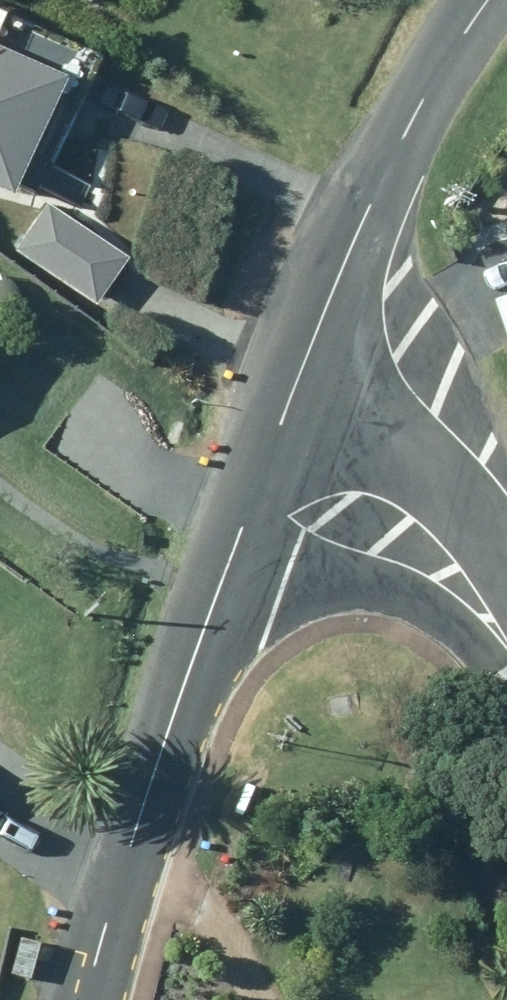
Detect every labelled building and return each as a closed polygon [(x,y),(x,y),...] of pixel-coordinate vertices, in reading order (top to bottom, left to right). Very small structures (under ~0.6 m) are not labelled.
[(16,197),(70,83),(0,50),(0,190),(16,197)] [(16,249),(97,306),(129,260),(48,204),(16,249)] [(24,935),(13,974),(33,980),(44,941),(24,935)]
